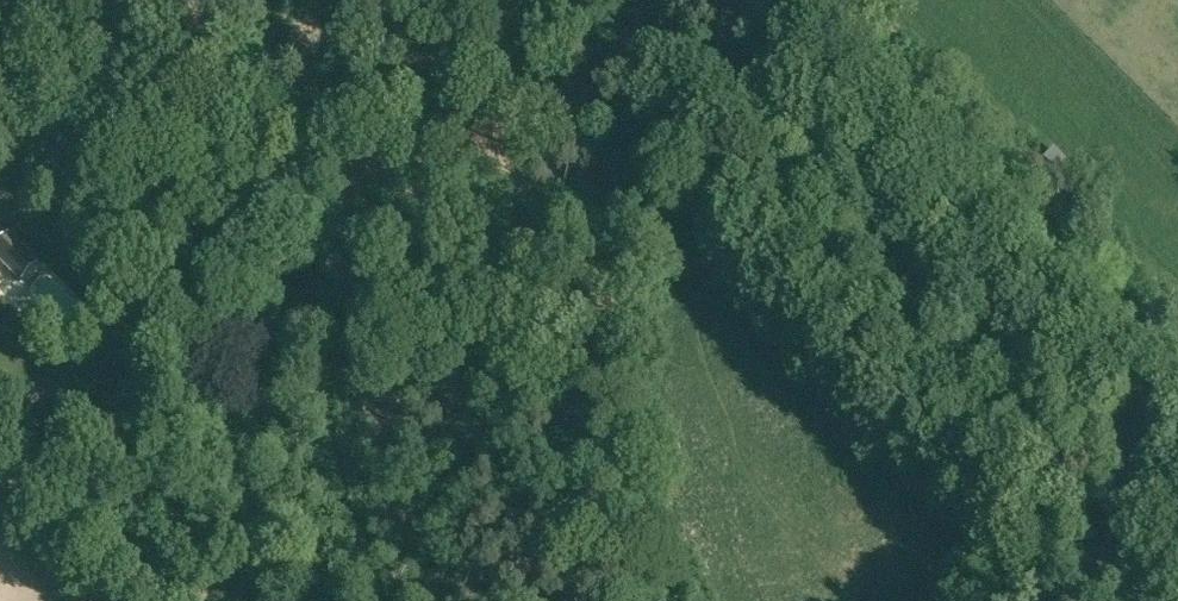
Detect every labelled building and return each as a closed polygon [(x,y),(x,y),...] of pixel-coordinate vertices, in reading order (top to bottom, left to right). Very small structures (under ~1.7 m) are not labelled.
[(36,265),(8,236),(0,244),(0,262),(19,282),(36,265)]
